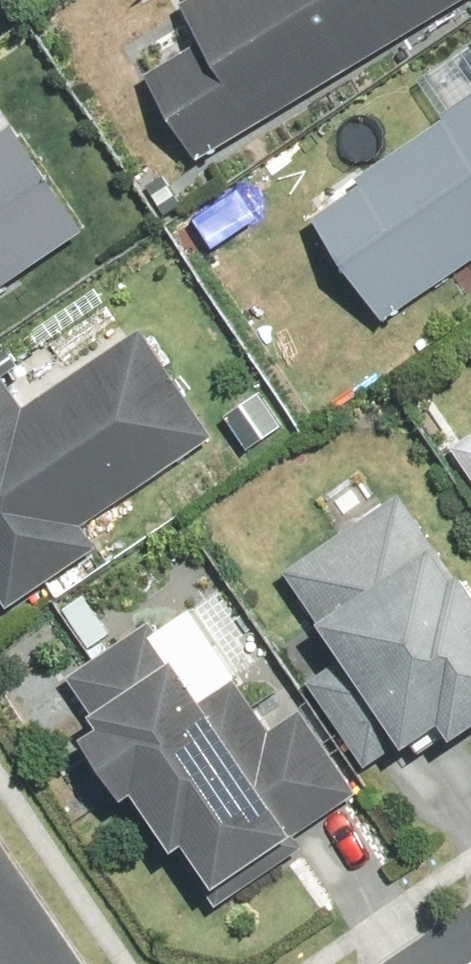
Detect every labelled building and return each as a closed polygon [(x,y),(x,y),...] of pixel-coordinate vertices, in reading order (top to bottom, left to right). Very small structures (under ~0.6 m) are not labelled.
[(176,4),(196,38),(133,76),(184,164),(466,0),(183,0),(176,4)] [(297,221),(364,320),(470,247),(470,104),(297,221)] [(73,225),(4,125),(0,127),(0,276),(73,225)] [(81,524),(204,437),(129,333),(22,409),(0,380),(0,609),(1,610),(95,544),(81,524)] [(443,447),(470,495),(470,431),(443,447)] [(390,744),(423,722),(435,740),(470,717),(470,602),(398,489),(276,570),(390,744)] [(82,593),(52,616),(83,658),(113,635),(82,593)] [(183,617),(145,641),(140,632),(62,682),(86,721),(62,736),(111,811),(135,796),(206,907),(295,850),(287,836),(351,796),(295,709),(264,729),(232,680),(227,684),(183,617)]
